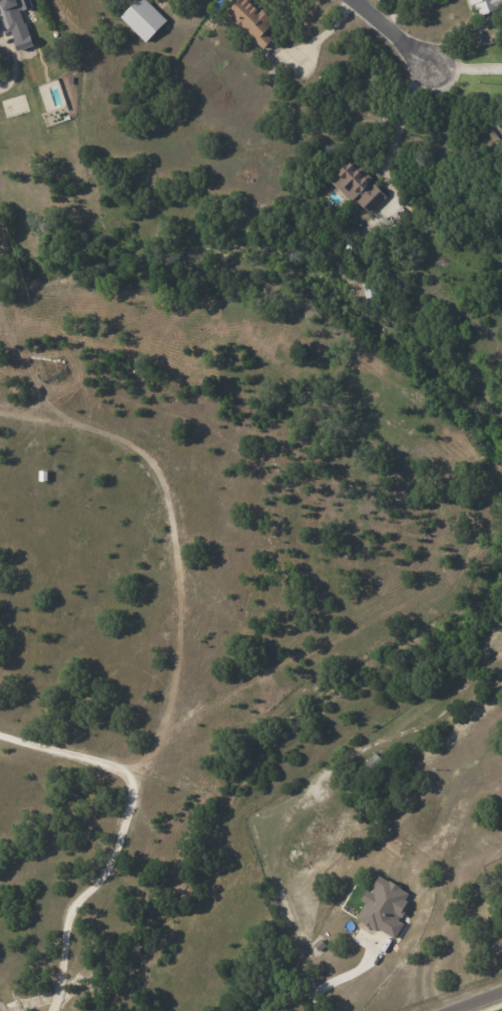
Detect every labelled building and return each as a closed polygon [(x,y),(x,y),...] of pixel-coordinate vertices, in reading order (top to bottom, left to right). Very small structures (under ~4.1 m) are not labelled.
[(21,10),(32,7),(30,0),(0,0),(0,32),(0,33),(11,30),(16,50),(31,46),(21,10)] [(145,41),(166,20),(145,0),(135,0),(119,17),(145,41)] [(271,38),(264,32),(274,22),(250,0),(237,0),(224,13),(262,48),(271,38)] [(501,8),(501,0),(467,0),(469,6),(473,4),(476,16),(501,8)] [(350,202),(354,199),(367,214),(386,196),(350,158),(328,179),(350,202)] [(355,920),(395,939),(403,922),(397,919),(410,892),(376,876),(369,892),(365,889),(360,900),(363,902),(355,920)]
